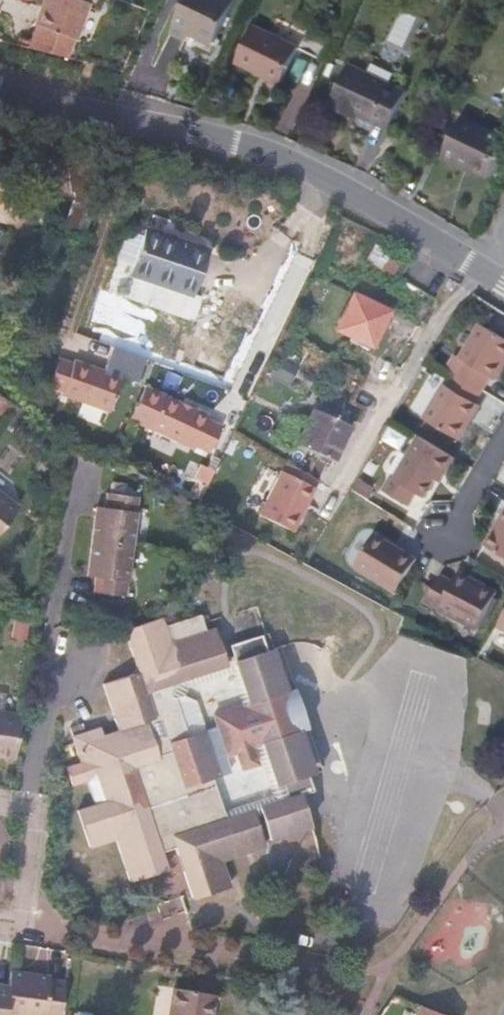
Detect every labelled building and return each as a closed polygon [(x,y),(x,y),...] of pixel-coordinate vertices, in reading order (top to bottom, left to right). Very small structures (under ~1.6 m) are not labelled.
[(89,4),(78,0),(44,0),(41,8),(35,24),(38,25),(75,40),(89,4)] [(231,6),(225,3),(219,0),(183,0),(166,36),(181,43),(185,35),(188,30),(198,34),(195,40),(212,47),(231,6)] [(75,40),(38,25),(32,40),(70,54),(75,40)] [(195,40),(198,34),(188,30),(185,35),(195,40)] [(285,70),(295,49),(248,30),(232,67),(277,86),(285,70)] [(386,128),(404,92),(349,64),(329,106),(349,116),(352,111),(363,116),(386,128)] [(285,90),(293,73),(285,70),(277,86),(285,90)] [(359,121),(363,116),(352,111),(349,116),(359,121)] [(503,147),(503,138),(463,119),(442,162),(457,169),(459,165),(489,179),(503,147)] [(92,203),(90,180),(99,180),(98,155),(70,156),(70,178),(75,181),(73,191),(69,190),(58,217),(82,227),(92,203)] [(192,284),(210,241),(148,217),(132,260),(192,284)] [(382,266),(390,252),(376,244),(368,258),(382,266)] [(371,344),(389,310),(354,292),(338,325),(371,344)] [(503,366),(503,339),(479,324),(459,359),(464,362),(457,374),(485,390),(492,379),(495,380),(503,366)] [(108,413),(121,378),(73,361),(72,364),(58,360),(48,387),(62,392),(61,397),(108,413)] [(459,441),(481,405),(478,403),(485,390),(457,374),(449,386),(444,383),(423,419),(459,441)] [(207,420),(208,417),(161,394),(146,425),(193,448),(195,443),(209,449),(220,426),(207,420)] [(330,458),(347,424),(314,408),(297,442),(330,458)] [(425,497),(435,481),(438,474),(443,476),(454,457),(418,435),(393,478),(390,477),(383,489),(410,505),(417,493),(425,497)] [(440,482),(443,476),(438,474),(435,481),(440,482)] [(285,537),(309,494),(274,476),(251,519),(285,537)] [(363,496),(369,487),(354,478),(348,487),(363,496)] [(119,593),(133,494),(102,489),(101,505),(93,503),(83,570),(91,570),(89,588),(119,593)] [(14,504),(0,493),(0,523),(14,504)] [(486,545),(503,557),(503,514),(486,545)] [(399,592),(417,560),(374,535),(354,567),(399,592)] [(470,641),(496,598),(457,575),(451,585),(438,578),(418,612),(470,641)] [(495,627),(503,632),(503,612),(495,627)] [(217,806),(206,774),(214,771),(229,766),(223,747),(235,744),(241,761),(256,757),(250,738),(255,737),(262,736),(278,778),(284,777),(288,790),(260,801),(263,807),(273,833),(313,819),(301,786),(313,782),(307,767),(310,766),(310,752),(306,739),(296,726),(308,721),(294,681),(281,686),(279,662),(277,658),(272,650),(266,645),(263,646),(258,630),(228,641),(232,652),(249,698),(241,700),(214,710),(218,720),(205,724),(194,694),(184,689),(174,691),(173,688),(178,679),(220,664),(217,657),(207,628),(199,631),(194,616),(159,628),(156,621),(119,634),(132,670),(100,682),(117,727),(102,733),(92,736),(89,728),(79,732),(77,725),(68,728),(94,798),(106,794),(109,801),(97,806),(79,812),(93,847),(119,839),(134,878),(169,866),(163,849),(159,839),(174,835),(178,846),(196,894),(232,881),(222,855),(266,840),(255,810),(253,804),(228,811),(225,803),(217,806)] [(188,684),(230,669),(241,700),(249,698),(232,652),(217,657),(220,664),(178,679),(173,688),(174,691),(184,689),(188,684)] [(18,717),(0,714),(0,757),(12,758),(18,717)] [(102,733),(99,725),(89,728),(92,736),(102,733)] [(260,801),(288,790),(284,777),(278,778),(262,736),(255,737),(271,788),(225,803),(228,811),(253,804),(255,810),(263,807),(260,801)] [(225,803),(214,771),(206,774),(217,806),(225,803)] [(109,801),(106,794),(94,798),(97,806),(109,801)] [(178,846),(174,835),(159,839),(163,849),(178,846)] [(63,980),(47,979),(48,975),(7,969),(5,985),(1,1014),(9,1014),(59,1014),(63,980)] [(214,998),(175,992),(171,1014),(211,1014),(214,998)] [(446,1014),(410,998),(402,1014),(446,1014)]
